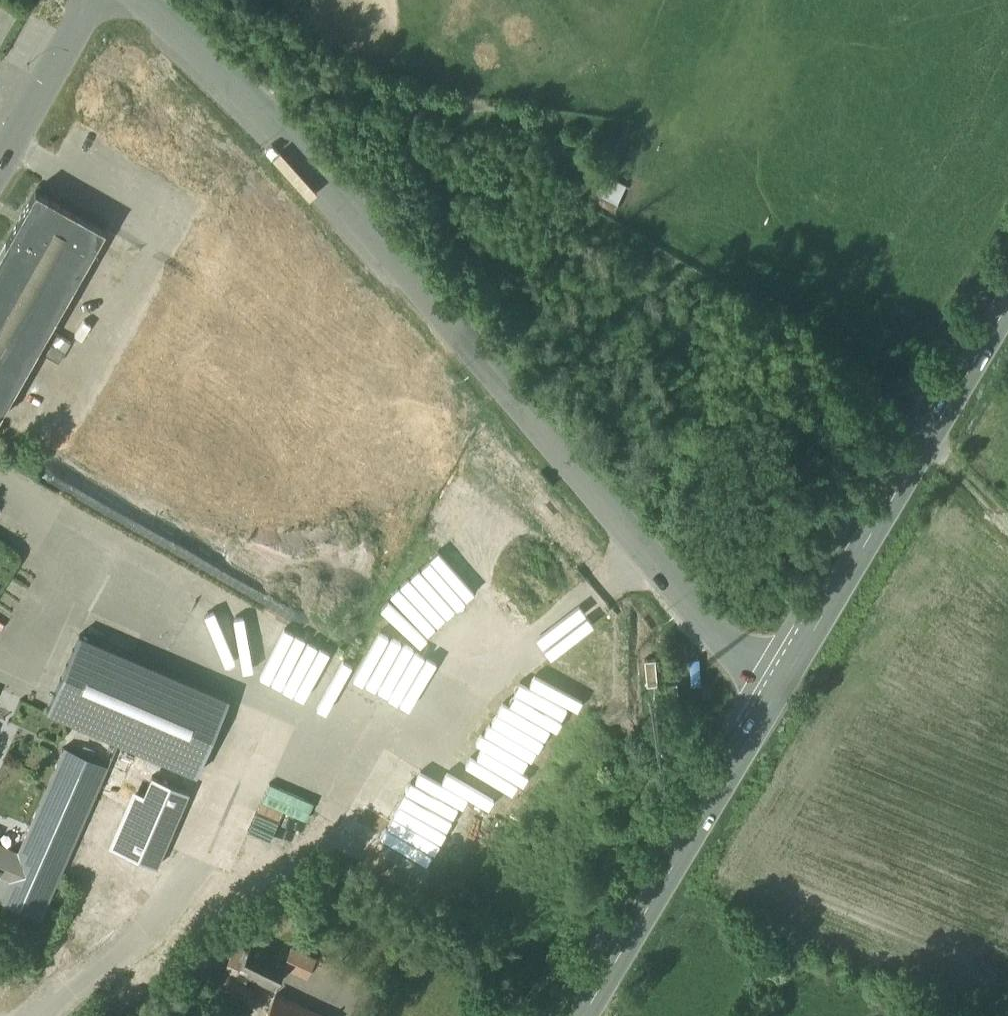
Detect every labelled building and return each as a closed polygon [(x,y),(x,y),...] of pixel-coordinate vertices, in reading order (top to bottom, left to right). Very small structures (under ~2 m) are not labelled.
[(620,210),(631,185),(606,174),(595,199),(620,210)] [(0,256),(0,418),(106,229),(37,191),(0,256)] [(1,572),(14,552),(0,543),(0,573),(1,572)] [(231,704),(81,639),(48,716),(198,781),(231,704)] [(656,659),(645,660),(647,685),(658,684),(656,659)] [(19,852),(17,856),(6,879),(0,893),(0,899),(42,917),(98,790),(108,767),(65,748),(19,852)] [(6,879),(17,856),(0,848),(0,876),(6,879)] [(286,962),(252,946),(241,969),(275,985),(286,962)] [(262,998),(247,988),(241,997),(256,1007),(262,998)] [(277,995),(267,1015),(321,1015),(277,995)]
